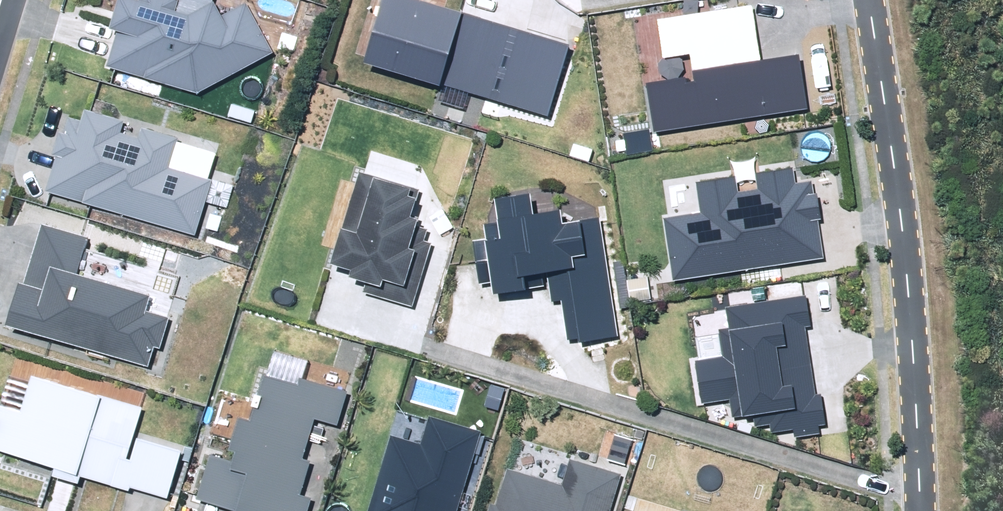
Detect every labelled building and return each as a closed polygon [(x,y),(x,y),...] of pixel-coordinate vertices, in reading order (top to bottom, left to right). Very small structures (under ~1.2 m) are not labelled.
[(197,96),(273,54),(245,2),(220,15),(212,0),(138,0),(138,1),(135,0),(116,0),(107,27),(117,30),(105,65),(197,96)] [(547,116),(568,46),(416,0),(382,0),(364,61),(547,116)] [(753,6),(659,20),(665,57),(691,53),(695,80),(647,88),(654,133),(809,109),(801,56),(762,62),(753,6)] [(55,157),(45,191),(195,234),(211,179),(167,167),(176,137),(142,127),(138,138),(120,133),(124,121),(85,110),(81,121),(70,118),(65,135),(57,132),(50,155),(55,157)] [(742,188),(738,189),(736,172),(696,178),(699,194),(701,209),(664,214),(673,277),(824,254),(819,216),(823,216),(818,181),(814,182),(813,178),(796,180),(793,163),(755,169),(758,186),(742,188)] [(363,292),(413,308),(434,244),(424,241),(428,229),(417,226),(419,217),(411,215),(418,193),(357,174),(329,263),(350,270),(348,276),(366,282),(363,292)] [(579,343),(618,336),(599,218),(563,224),(560,210),(535,214),(531,194),(496,200),(499,224),(484,226),(486,239),(474,241),(481,285),(490,283),(492,294),(544,286),(542,274),(547,273),(552,301),(560,299),(567,339),(579,337),(579,343)] [(5,325),(147,367),(153,347),(160,349),(169,317),(146,311),(151,295),(76,273),(87,237),(41,224),(22,285),(17,283),(5,325)] [(795,437),(820,433),(819,427),(826,426),(821,394),(817,395),(806,327),(813,326),(808,296),(727,309),(730,328),(718,330),(722,356),(696,360),(703,403),(729,399),(733,419),(753,416),(755,427),(770,424),(772,433),(794,429),(795,437)] [(170,498),(184,453),(133,437),(142,408),(32,374),(20,413),(4,408),(0,420),(0,451),(55,467),(52,477),(77,485),(80,477),(128,491),(130,486),(170,498)] [(311,497),(301,494),(311,461),(304,459),(315,421),(336,427),(346,392),(300,379),(298,386),(264,376),(250,423),(237,419),(228,450),(237,452),(234,464),(207,456),(195,498),(235,509),(234,510),(306,510),(311,497)] [(483,429),(430,413),(422,441),(392,432),(368,510),(458,510),(483,429)] [(620,474),(570,459),(562,486),(506,470),(496,505),(492,504),(490,510),(609,510),(620,474)]
